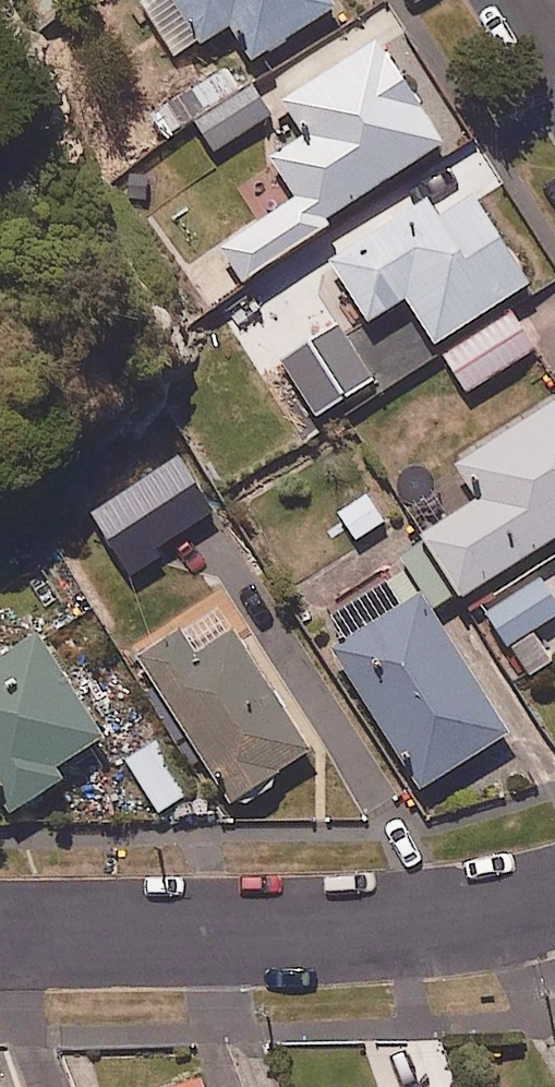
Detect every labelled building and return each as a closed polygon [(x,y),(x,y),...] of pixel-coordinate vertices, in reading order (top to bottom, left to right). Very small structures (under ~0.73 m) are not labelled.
[(175,60),(234,23),(259,65),(344,13),(335,0),(138,0),(175,60)] [(452,150),(386,46),(289,107),(311,141),(277,163),(301,202),(224,250),(248,289),(337,233),(332,225),(452,150)] [(260,83),(201,119),(221,152),(280,116),(260,83)] [(538,290),(481,200),(445,223),(433,205),(337,266),(376,327),(414,303),(444,350),(538,290)] [(491,387),(500,402),(527,386),(518,371),(540,358),(516,318),(450,358),(474,398),(491,387)] [(465,469),(488,506),(435,538),(472,600),(554,550),(554,414),(465,469)] [(216,513),(172,448),(87,505),(130,571),(216,513)] [(517,740),(411,571),(322,628),(428,796),(517,740)] [(544,581),(490,618),(534,683),(554,668),(554,662),(538,636),(554,625),(554,597),(544,581)] [(204,657),(189,635),(144,664),(239,811),(321,758),(240,634),(204,657)] [(47,642),(0,672),(0,793),(18,822),(73,787),(67,776),(113,747),(47,642)] [(195,798),(159,744),(129,763),(166,818),(195,798)]
